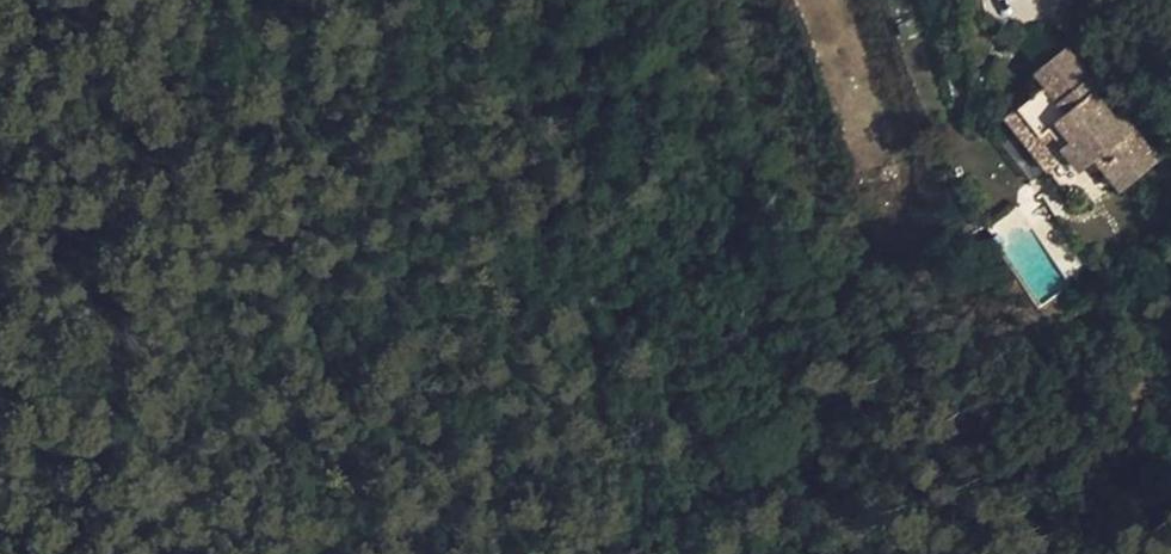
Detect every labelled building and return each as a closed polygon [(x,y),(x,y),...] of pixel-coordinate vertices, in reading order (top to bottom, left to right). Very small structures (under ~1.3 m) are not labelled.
[(1066,48),(1038,69),(1050,85),(1022,105),(1043,132),(1052,125),(1066,143),(1084,166),(1097,157),(1122,190),(1160,161),(1126,117),(1121,110),(1114,114),(1103,100),(1096,91),(1098,89),(1066,48)] [(1122,85),(1103,100),(1114,114),(1121,110),(1126,117),(1139,107),(1122,85)] [(1044,161),(1066,143),(1052,125),(1043,132),(1022,105),(1009,116),(1044,161)]
